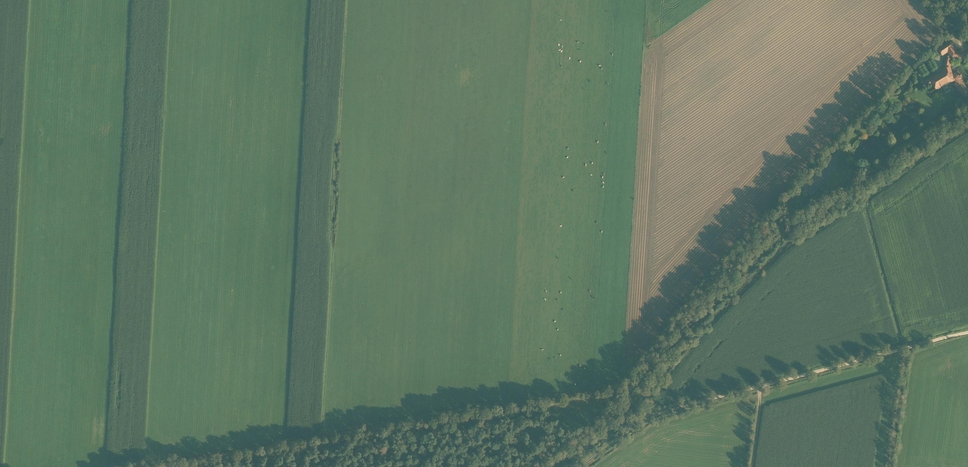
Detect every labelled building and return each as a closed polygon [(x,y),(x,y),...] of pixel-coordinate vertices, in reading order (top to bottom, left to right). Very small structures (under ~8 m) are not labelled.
[(947,53),(951,59),(955,60),(963,61),(964,54),(955,52),(949,43),(938,50),(942,56),(947,53)] [(952,60),(946,58),(943,70),(944,73),(936,78),(934,75),(924,82),(926,85),(931,83),(935,91),(948,84),(952,82),(963,97),(964,97),(965,99),(967,96),(967,90),(962,83),(965,80),(958,71),(954,73),(953,75),(952,75),(950,68),(950,69),(952,60)] [(540,438),(530,441),(532,447),(538,446),(539,449),(543,448),(540,438)]
